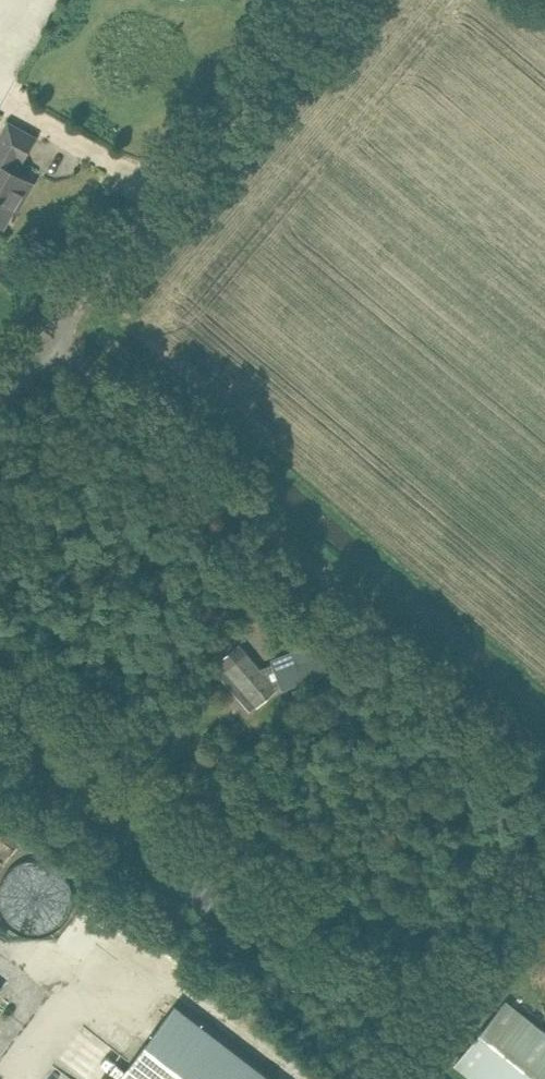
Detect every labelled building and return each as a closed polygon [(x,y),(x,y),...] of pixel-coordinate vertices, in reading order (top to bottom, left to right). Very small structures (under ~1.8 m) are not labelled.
[(22,201),(32,183),(13,172),(19,162),(21,163),(35,138),(9,123),(0,139),(0,158),(1,159),(0,160),(0,224),(4,226),(18,199),(22,201)] [(322,642),(275,659),(274,660),(275,663),(260,668),(246,652),(219,675),(251,712),(256,707),(257,708),(279,689),(276,686),(281,685),(282,690),(312,676),(333,669),(322,642)] [(506,1001),(454,1063),(474,1078),(544,1078),(544,1034),(506,1001)] [(175,1004),(118,1078),(273,1078),(175,1004)]
